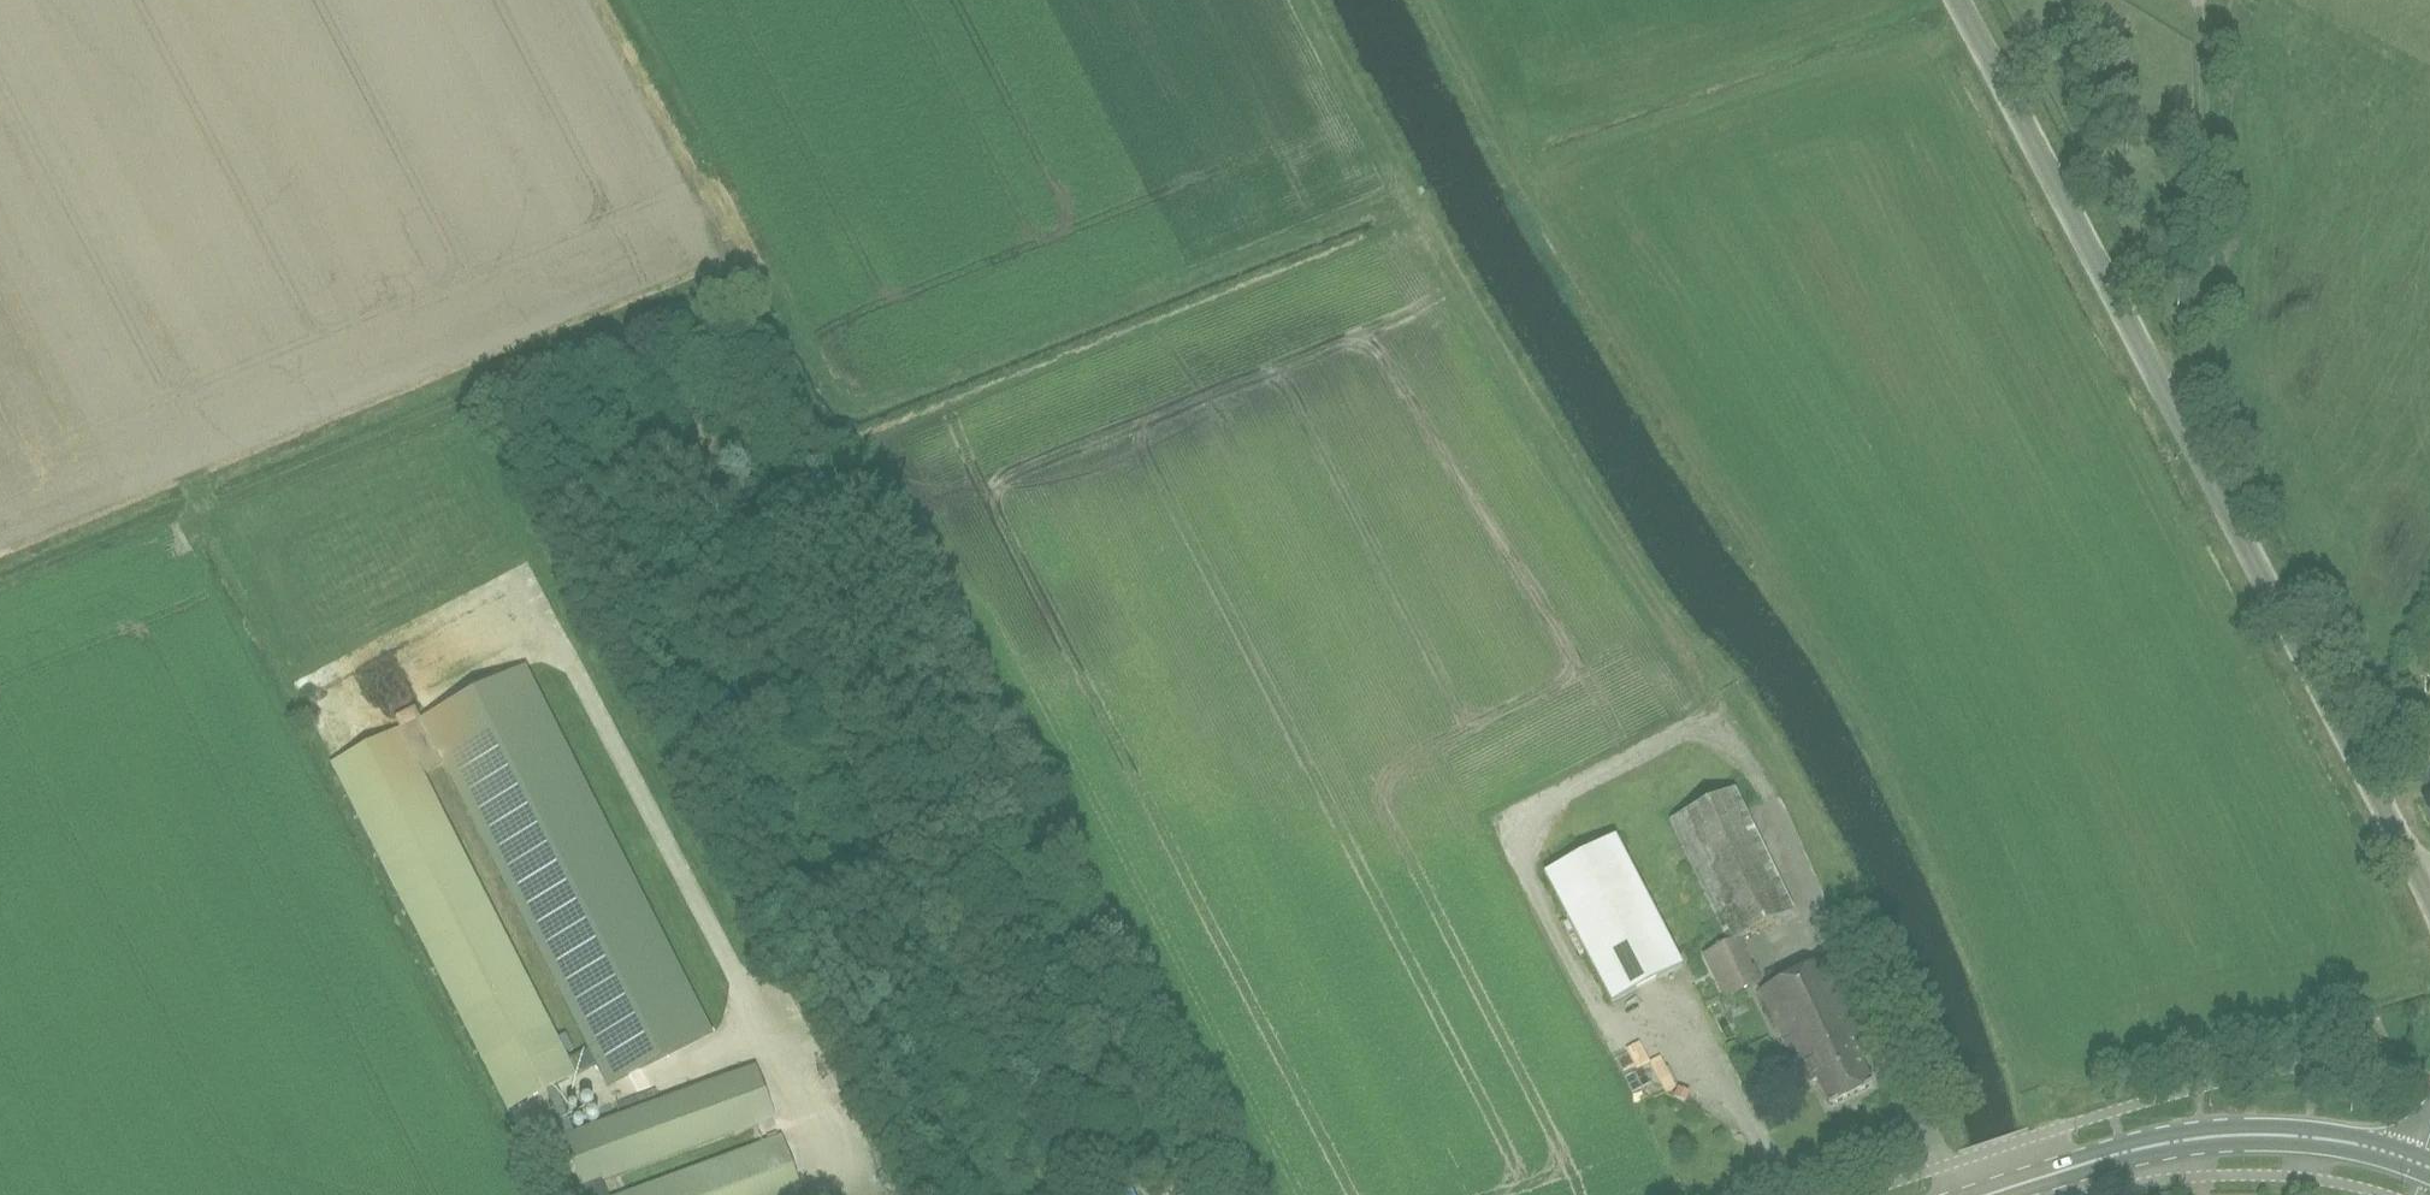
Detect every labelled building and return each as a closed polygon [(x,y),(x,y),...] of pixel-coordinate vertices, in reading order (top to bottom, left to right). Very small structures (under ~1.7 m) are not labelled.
[(331,764),(508,1111),(578,1076),(566,1053),(587,1042),(597,1062),(702,1009),(510,646),(411,698),(579,1026),(558,1037),(400,728),(331,764)] [(1735,941),(1793,913),(1735,790),(1671,821),(1729,943),(1706,954),(1727,998),(1756,985),(1735,941)] [(1619,836),(1548,870),(1610,1000),(1682,966),(1619,836)] [(1859,1061),(1867,1057),(1871,1066),(1881,1061),(1877,1051),(1870,1054),(1825,960),(1759,991),(1796,1068),(1801,1066),(1810,1085),(1817,1081),(1829,1108),(1872,1087),(1859,1061)] [(603,1180),(774,1117),(756,1067),(564,1138),(582,1188),(587,1194),(609,1194),(603,1180)] [(782,1139),(630,1194),(803,1194),(782,1139)]
